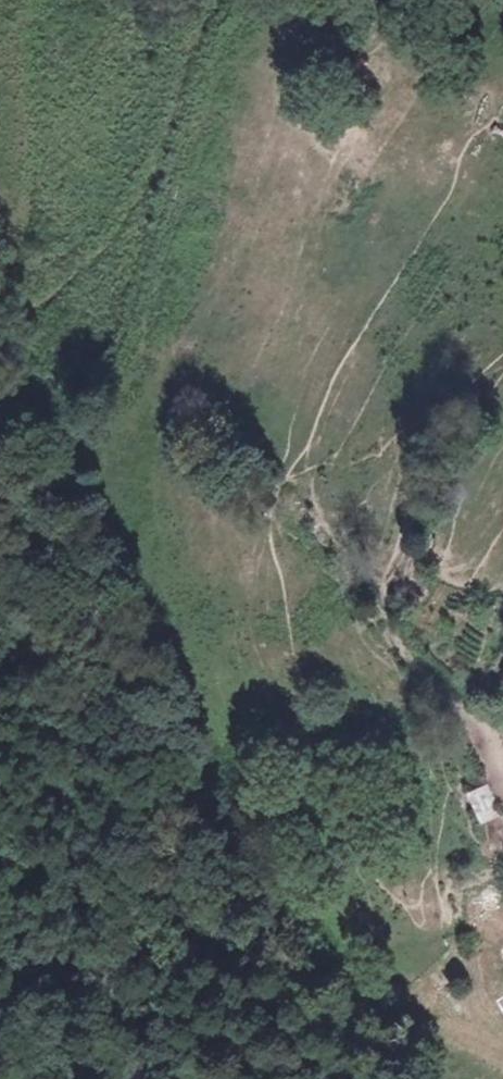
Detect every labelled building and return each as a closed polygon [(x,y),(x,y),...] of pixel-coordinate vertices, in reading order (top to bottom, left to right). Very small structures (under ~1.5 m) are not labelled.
[(488,782),(465,791),(479,823),(502,814),(488,782)]
